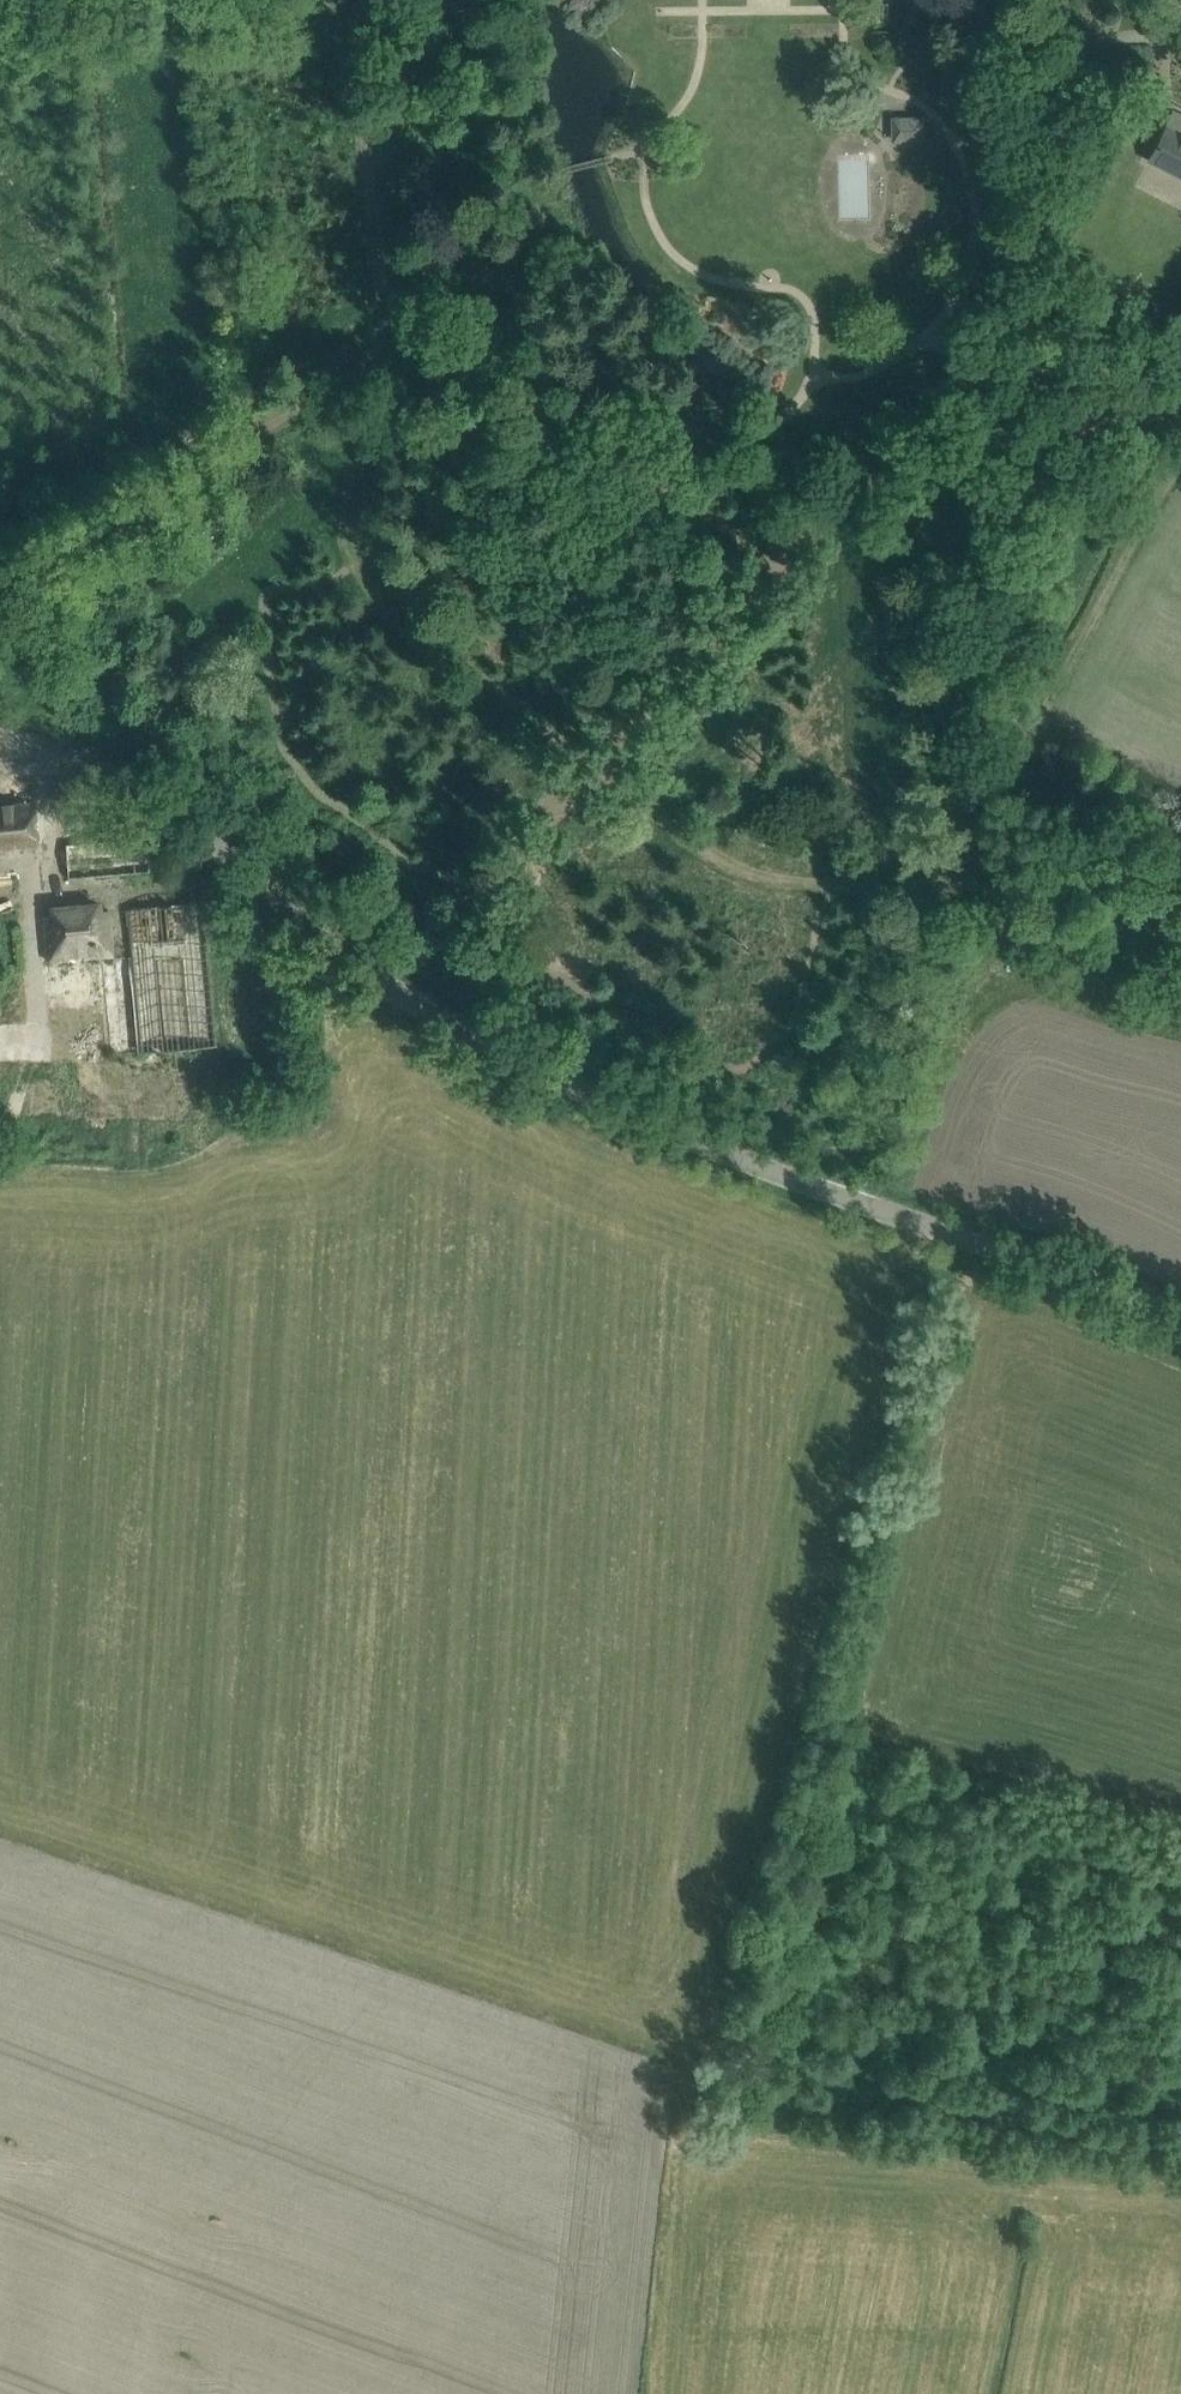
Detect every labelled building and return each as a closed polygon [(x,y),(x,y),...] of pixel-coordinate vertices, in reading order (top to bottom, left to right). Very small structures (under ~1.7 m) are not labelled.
[(1169,111),(1159,130),(1164,133),(1150,160),(1180,176),(1180,117),(1169,111)] [(923,115),(894,114),(893,140),(923,141),(923,115)] [(0,805),(0,848),(38,845),(34,800),(32,800),(32,802),(0,805)] [(66,844),(69,878),(149,871),(147,837),(66,844)] [(18,911),(16,892),(0,894),(0,913),(18,911)] [(44,916),(46,940),(51,996),(98,991),(104,1056),(217,1046),(204,902),(120,910),(122,925),(130,924),(130,931),(111,932),(109,910),(44,916)]
